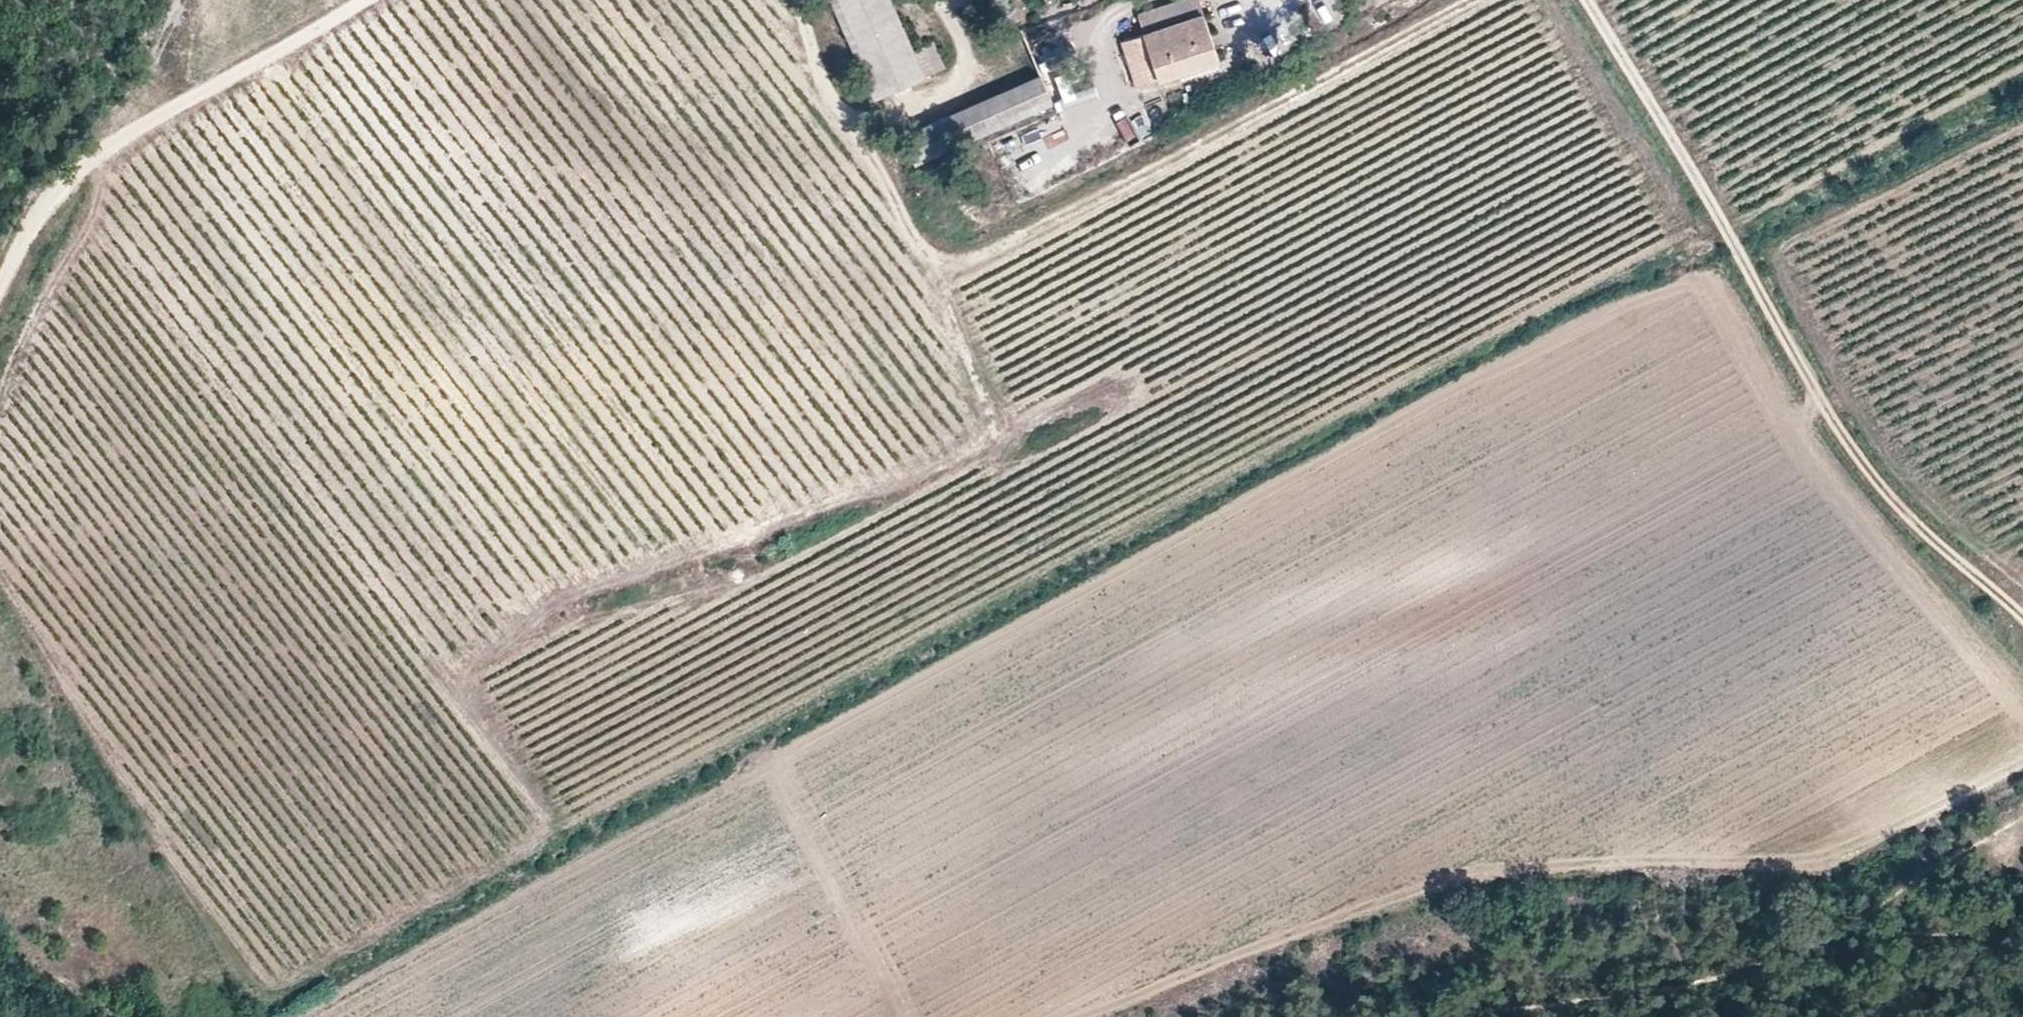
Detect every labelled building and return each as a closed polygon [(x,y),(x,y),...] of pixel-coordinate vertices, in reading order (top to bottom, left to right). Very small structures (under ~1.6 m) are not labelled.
[(932,34),(913,42),(894,0),(833,0),(875,91),(944,60),(932,34)] [(1202,0),(1161,0),(1136,8),(1141,25),(1120,32),(1136,82),(1220,55),(1202,0)] [(1049,96),(1037,68),(901,127),(914,157),(1049,96)] [(1124,141),(1147,130),(1137,108),(1113,119),(1124,141)] [(990,142),(1013,202),(1043,190),(1019,130),(990,142)]
